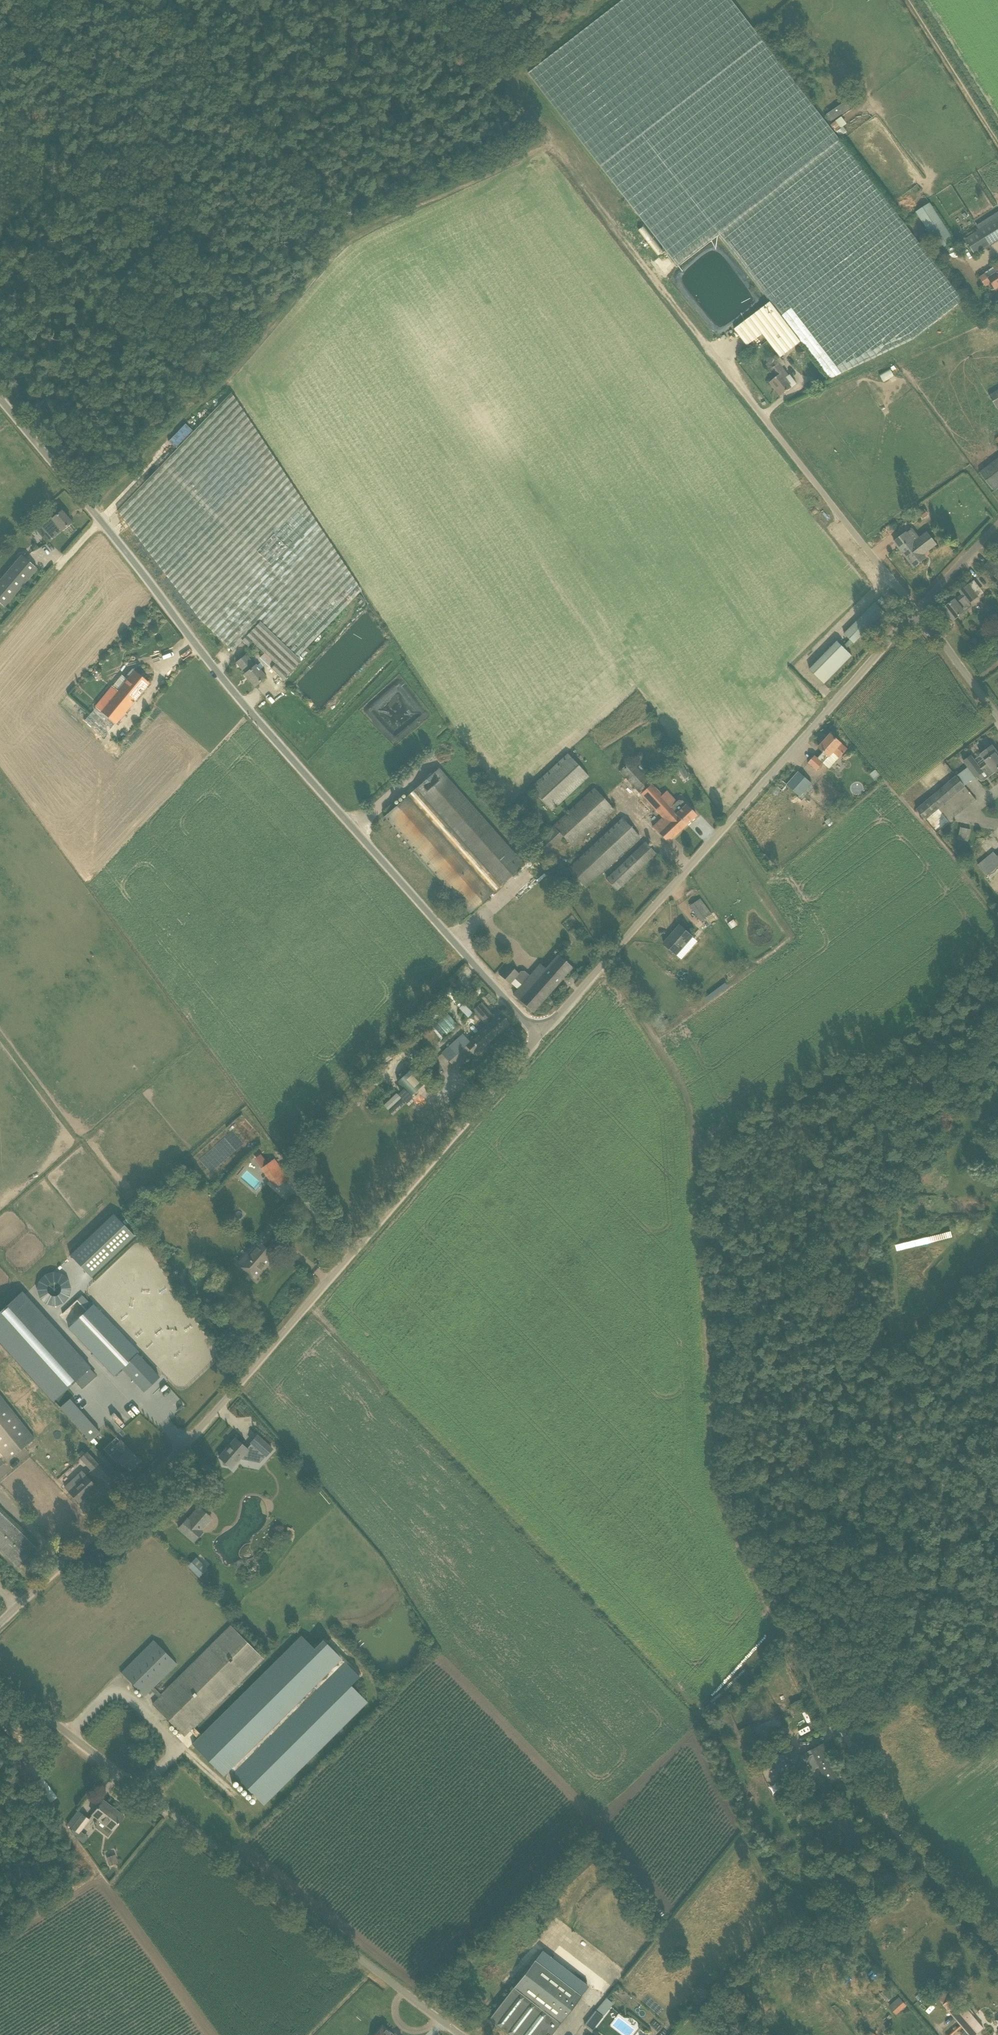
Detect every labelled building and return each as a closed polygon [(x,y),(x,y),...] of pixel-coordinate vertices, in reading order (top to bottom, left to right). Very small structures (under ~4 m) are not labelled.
[(798,344),(801,342),(830,379),(912,340),(964,299),(731,0),(623,0),(528,73),(678,266),(718,236),(770,303),(750,318),(735,330),(747,346),(763,334),(781,358),(794,347),(798,344)] [(847,101),(826,112),(830,120),(851,109),(847,101)] [(847,131),(843,125),(846,123),(842,116),(832,123),(841,136),(847,131)] [(940,249),(954,240),(930,203),(916,213),(940,249)] [(997,241),(997,219),(965,240),(975,255),(997,241)] [(993,267),(996,272),(988,277),(985,273),(979,277),(986,287),(991,283),(996,290),(997,288),(997,263),(993,267)] [(789,376),(783,369),(779,363),(773,368),(778,376),(770,383),(775,388),(776,387),(783,395),(781,396),(792,388),(785,379),(789,376)] [(989,395),(997,408),(997,407),(997,389),(989,395)] [(361,591),(231,393),(117,511),(197,617),(209,628),(232,651),(242,641),(248,647),(253,642),(275,664),(271,669),(283,680),(301,661),(297,658),(361,591)] [(186,423),(168,440),(175,447),(192,430),(186,423)] [(36,530),(46,542),(47,543),(62,531),(72,523),(62,511),(53,519),(51,517),(36,530)] [(895,542),(898,547),(914,567),(926,558),(924,555),(937,545),(927,533),(920,539),(914,543),(906,533),(895,542)] [(984,567),(997,580),(997,552),(984,567)] [(38,569),(22,555),(0,580),(0,604),(4,608),(38,569)] [(978,597),(976,594),(969,585),(960,591),(962,594),(945,608),(950,614),(949,615),(949,617),(950,619),(953,620),(954,619),(955,620),(972,607),(970,603),(978,597)] [(885,612),(884,611),(876,603),(872,608),(881,617),(885,612)] [(853,643),(850,639),(843,645),(840,642),(829,653),(828,653),(811,671),(824,684),(852,655),(846,649),(853,643)] [(977,649),(977,648),(981,646),(976,639),(972,642),(977,649)] [(246,655),(237,663),(246,674),(245,674),(255,686),(265,678),(255,666),(246,655)] [(116,724),(149,683),(135,671),(118,692),(112,687),(96,708),(116,724)] [(823,763),(825,761),(833,752),(840,758),(848,749),(831,734),(819,748),(824,752),(818,758),(815,756),(809,763),(818,771),(823,763)] [(989,775),(989,776),(994,772),(994,773),(997,770),(997,757),(996,754),(997,752),(993,746),(981,754),(985,761),(979,766),(971,756),(964,761),(976,778),(985,771),(989,775)] [(530,787),(531,788),(552,811),(589,776),(568,753),(530,787)] [(668,843),(688,824),(697,816),(683,801),(678,801),(672,806),(651,783),(631,761),(619,771),(640,793),(663,818),(653,827),(668,843)] [(400,802),(393,809),(384,817),(470,914),(479,906),(492,893),(525,864),(439,767),(400,802)] [(799,773),(787,786),(801,798),(813,785),(799,773)] [(917,810),(925,820),(965,786),(957,776),(917,810)] [(595,788),(554,826),(573,847),(614,809),(595,788)] [(640,837),(622,818),(568,869),(586,888),(640,837)] [(958,839),(969,841),(971,829),(960,826),(958,839)] [(656,854),(645,842),(606,879),(617,891),(656,854)] [(997,856),(994,851),(989,855),(978,864),(978,865),(990,879),(991,879),(997,873),(997,857),(997,856)] [(708,916),(712,914),(701,898),(690,906),(701,921),(708,916)] [(680,925),(674,932),(676,933),(666,944),(665,943),(664,944),(677,955),(693,937),(680,925)] [(540,965),(514,994),(533,1012),(572,968),(558,956),(546,970),(540,965)] [(510,984),(516,977),(519,973),(509,964),(499,975),(510,984)] [(487,1025),(496,1036),(510,1024),(498,1010),(492,1015),(481,1004),(474,1010),(487,1025)] [(472,1012),(466,1006),(461,1010),(467,1017),(472,1012)] [(432,1025),(443,1038),(458,1024),(446,1012),(432,1025)] [(469,1049),(475,1055),(496,1036),(487,1025),(469,1041),(463,1034),(442,1053),(452,1064),(469,1049)] [(412,1069),(396,1083),(410,1098),(425,1083),(412,1069)] [(283,1172),(275,1160),(272,1162),(271,1162),(261,1169),(275,1188),(285,1181),(280,1174),(283,1172)] [(289,1178),(294,1175),(287,1165),(282,1168),(289,1178)] [(70,1255),(91,1277),(135,1235),(114,1214),(70,1255)] [(250,1251),(240,1263),(257,1278),(266,1267),(266,1266),(275,1256),(267,1250),(280,1234),(270,1226),(249,1250),(250,1251)] [(53,1268),(33,1289),(55,1310),(75,1289),(53,1268)] [(93,1369),(25,1294),(0,1316),(0,1341),(56,1403),(93,1369)] [(160,1377),(138,1354),(130,1361),(122,1369),(144,1392),(160,1377)] [(4,1463),(7,1461),(35,1439),(0,1395),(0,1466),(4,1463)] [(100,1432),(92,1423),(82,1431),(91,1441),(100,1432)] [(224,1465),(230,1466),(232,1468),(240,1459),(251,1461),(260,1450),(267,1456),(272,1449),(257,1436),(251,1443),(252,1443),(247,1449),(235,1439),(229,1446),(230,1447),(220,1458),(221,1459),(224,1465)] [(128,1472),(140,1461),(129,1449),(120,1440),(114,1446),(117,1449),(110,1455),(116,1462),(118,1460),(128,1472)] [(92,1470),(98,1465),(98,1464),(87,1452),(81,1458),(92,1470)] [(80,1503),(97,1487),(85,1475),(82,1471),(75,1478),(79,1481),(68,1491),(80,1503)] [(19,1567),(37,1548),(0,1513),(0,1549),(19,1567)] [(203,1532),(197,1527),(187,1519),(179,1528),(194,1542),(203,1532)] [(199,1576),(204,1570),(199,1565),(201,1563),(196,1559),(189,1566),(199,1576)] [(95,1574),(92,1571),(87,1576),(90,1579),(95,1574)] [(159,1698),(153,1705),(184,1736),(190,1730),(193,1728),(263,1658),(232,1627),(162,1696),(159,1698)] [(201,1736),(193,1728),(190,1730),(198,1739),(192,1745),(224,1776),(230,1771),(264,1805),(368,1703),(351,1685),(359,1677),(358,1675),(359,1674),(330,1645),(329,1646),(324,1641),(315,1649),(302,1636),(201,1736)] [(159,1698),(162,1696),(154,1687),(177,1664),(154,1640),(121,1673),(145,1697),(151,1690),(159,1698)] [(750,1724),(738,1730),(744,1744),(757,1738),(750,1724)] [(780,1729),(766,1736),(770,1744),(784,1737),(780,1729)] [(831,1760),(832,1760),(824,1744),(805,1754),(799,1758),(795,1749),(785,1754),(794,1772),(804,1767),(802,1764),(808,1761),(813,1769),(821,1765),(824,1771),(828,1772),(832,1770),(834,1766),(831,1760)] [(49,1802),(56,1797),(44,1776),(36,1781),(49,1802)] [(124,1817),(124,1816),(103,1800),(92,1815),(96,1818),(96,1825),(95,1827),(108,1836),(113,1830),(113,1831),(124,1817)] [(89,1820),(83,1815),(72,1828),(79,1833),(89,1820)] [(108,1865),(118,1863),(116,1854),(107,1856),(108,1865)] [(489,2020),(509,2034),(551,2034),(581,1996),(535,1960),(489,2020)] [(963,2027),(970,2034),(976,2034),(984,2028),(955,1995),(960,1991),(954,1985),(938,1998),(963,2027)] [(596,2008),(603,2014),(613,2003),(607,1997),(596,2008)] [(595,2010),(584,2025),(591,2031),(603,2016),(595,2010)] [(383,2026),(376,2034),(394,2034),(383,2026)]
